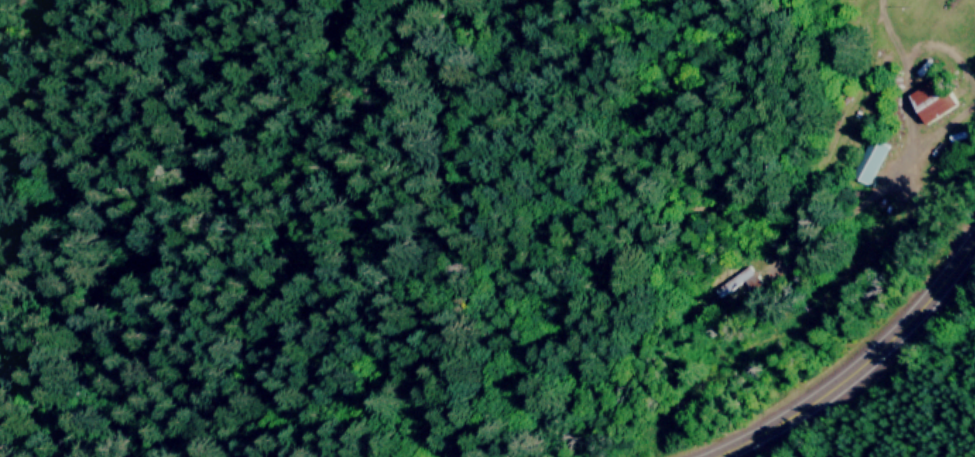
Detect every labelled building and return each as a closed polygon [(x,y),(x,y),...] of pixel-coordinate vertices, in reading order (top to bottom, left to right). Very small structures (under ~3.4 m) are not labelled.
[(957,103),(946,84),(940,87),(934,77),(907,93),(924,122),(957,103)] [(857,167),(873,175),(889,143),(873,135),(857,167)]
